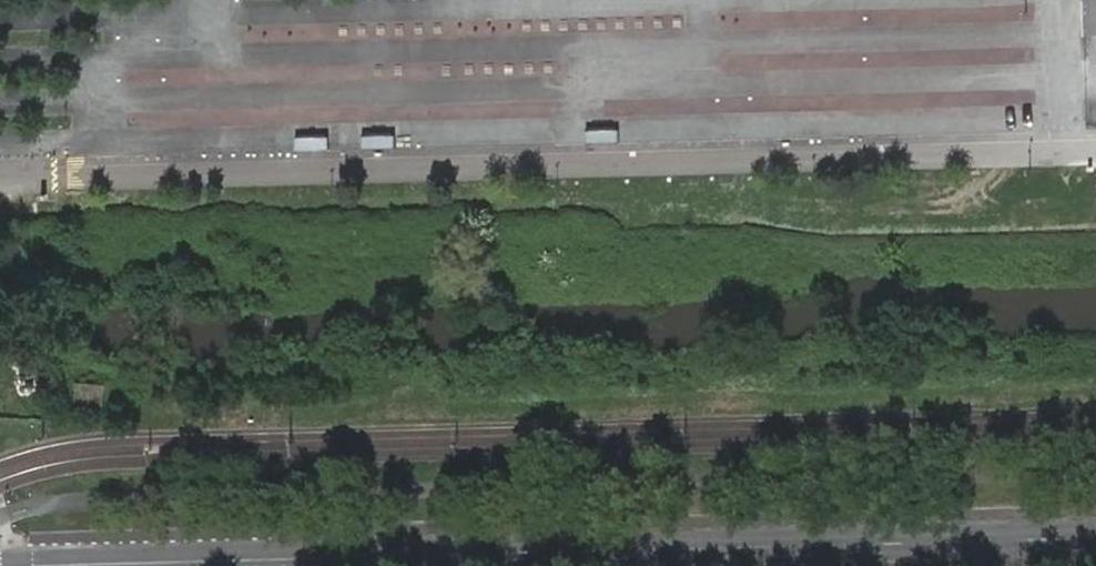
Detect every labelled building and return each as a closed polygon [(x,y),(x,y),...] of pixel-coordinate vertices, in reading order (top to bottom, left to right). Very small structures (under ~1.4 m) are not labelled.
[(1085,34),(1095,34),(1095,0),(1084,0),(1085,34)] [(76,407),(105,410),(108,382),(78,379),(76,407)]
